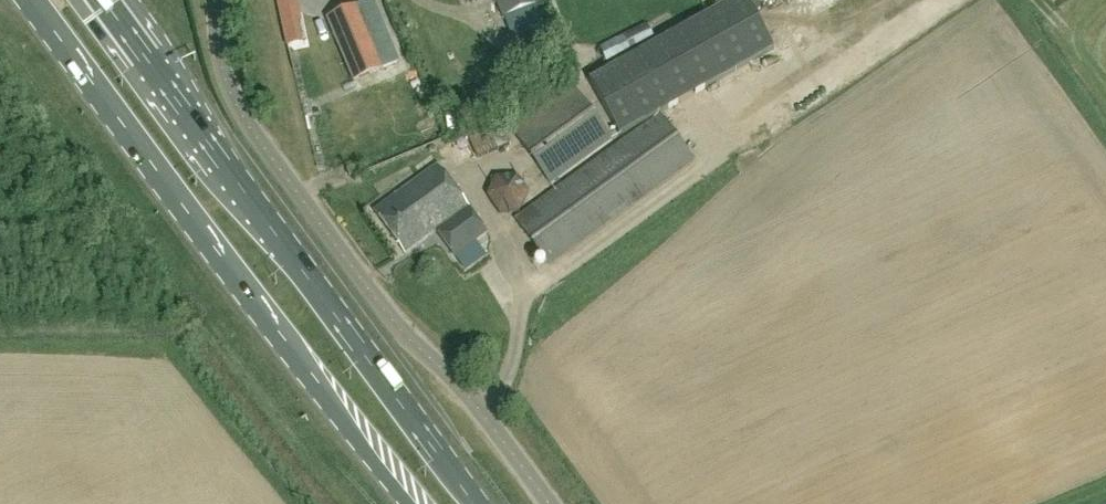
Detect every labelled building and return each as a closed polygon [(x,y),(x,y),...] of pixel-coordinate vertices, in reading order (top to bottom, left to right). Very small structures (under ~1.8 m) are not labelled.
[(540,4),(538,0),(495,0),(502,19),(540,4)] [(590,81),(621,135),(773,50),(744,0),(737,0),(590,81)] [(298,2),(280,6),(284,26),(302,22),(298,2)] [(382,70),(375,53),(356,6),(327,18),(347,65),(354,82),(382,70)] [(646,24),(599,48),(608,66),(655,41),(646,24)] [(551,186),(613,139),(575,87),(512,133),(551,186)] [(660,115),(516,220),(550,265),(693,160),(660,115)] [(478,158),(512,144),(503,123),(468,137),(478,158)] [(455,256),(487,233),(437,165),(374,211),(406,254),(437,231),(455,256)] [(350,177),(358,174),(355,166),(347,169),(350,177)] [(520,212),(530,193),(517,173),(496,176),(487,196),(498,213),(520,212)]
